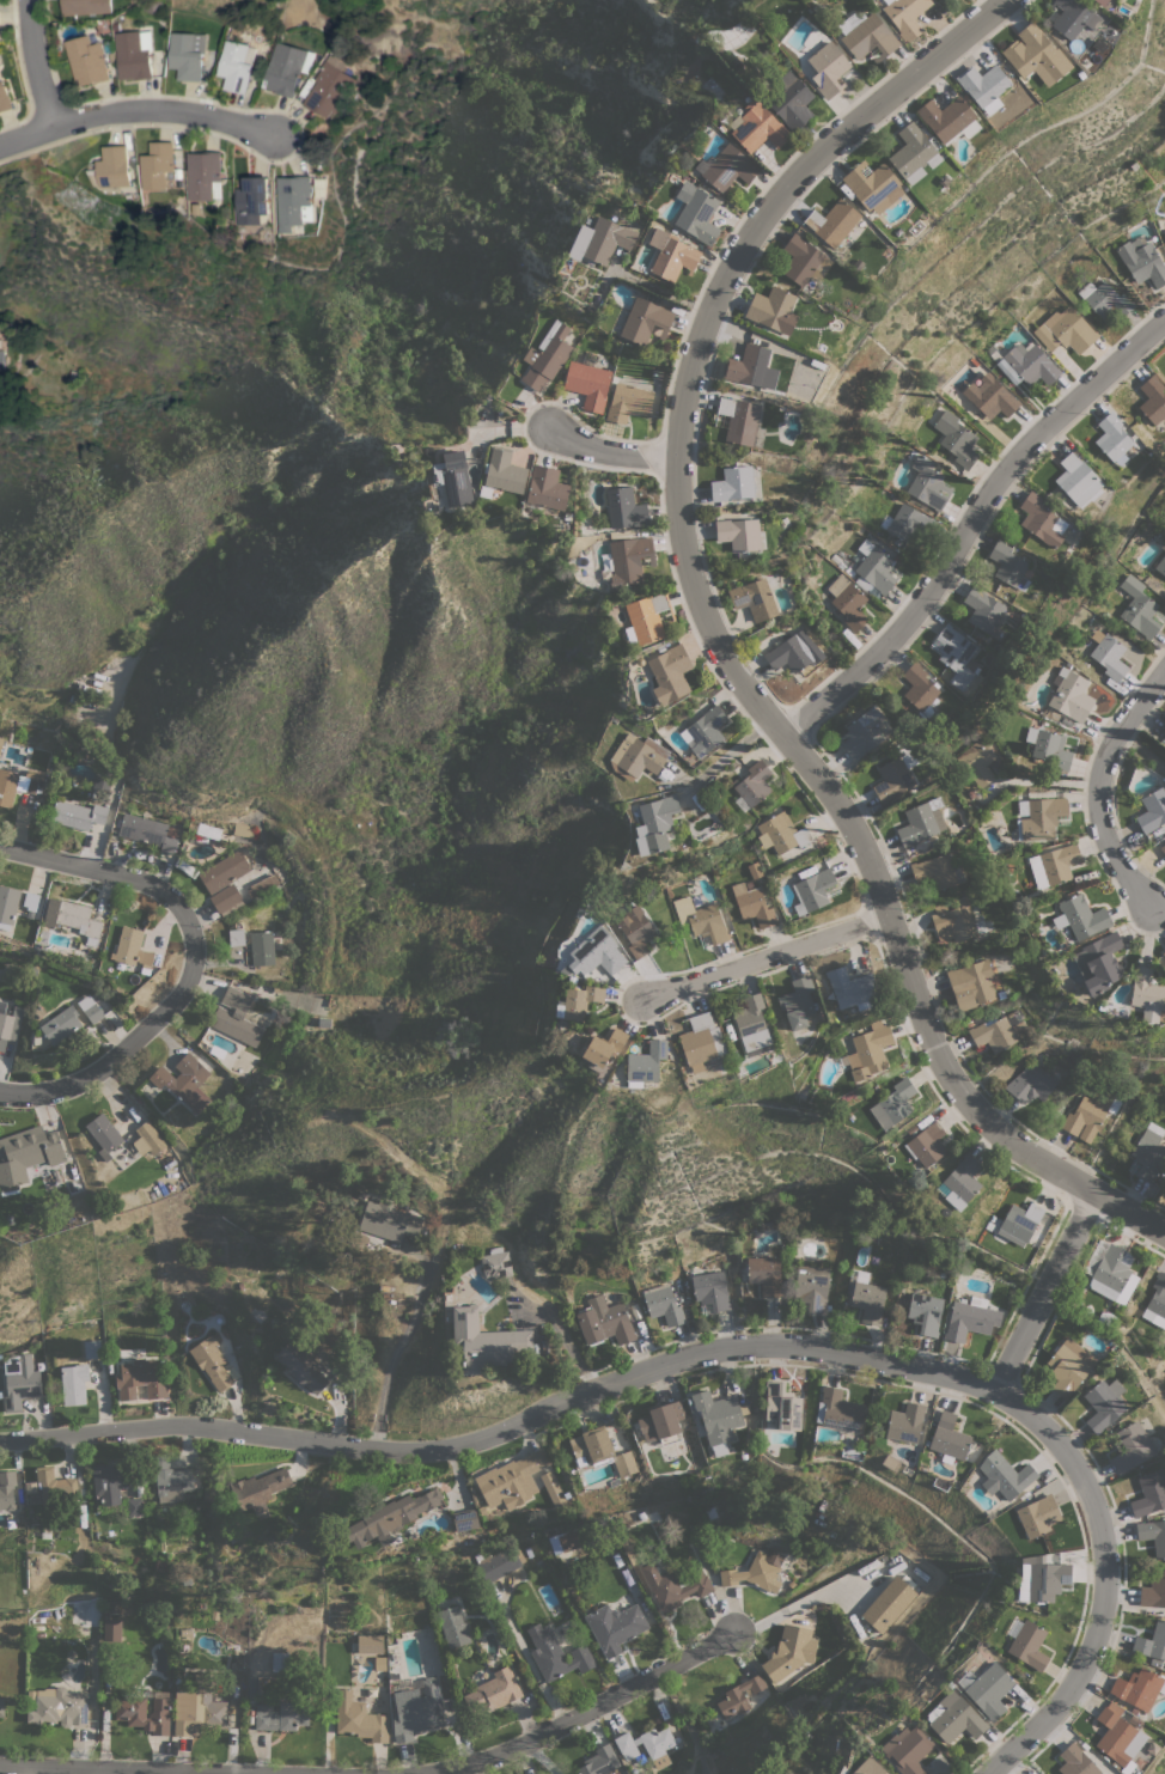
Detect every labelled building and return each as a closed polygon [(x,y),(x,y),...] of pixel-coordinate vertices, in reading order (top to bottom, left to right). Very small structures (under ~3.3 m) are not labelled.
[(61,16),(60,0),(108,0),(109,13),(61,16)] [(886,5),(883,0),(931,0),(933,2),(914,18),(923,30),(908,42),(907,39),(904,41),(898,33),(899,32),(897,29),(898,28),(883,8),(886,5)] [(1049,6),(1054,0),(1083,0),(1096,10),(1094,12),(1103,19),(1094,31),(1085,24),(1072,41),(1050,25),(1062,10),(1055,4),(1053,8),(1049,6)] [(889,31),(890,31),(901,44),(877,63),(873,60),(882,53),(876,45),(856,60),(840,38),(844,35),(836,26),(859,7),(866,17),(873,11),(889,31)] [(1048,87),(1033,69),(1023,79),(1001,51),(1015,38),(1018,42),(1020,41),(1023,44),(1025,43),(1017,33),(1033,20),(1043,32),(1043,33),(1055,49),(1057,47),(1073,67),(1048,87)] [(116,50),(115,50),(114,32),(138,30),(138,32),(148,31),(151,50),(147,50),(151,79),(133,80),(133,79),(120,80),(116,50)] [(169,43),(169,32),(203,35),(202,54),(200,54),(199,67),(200,67),(199,81),(176,80),(177,69),(167,68),(169,43)] [(63,42),(86,35),(90,44),(98,42),(102,53),(100,54),(108,80),(91,85),(90,83),(80,86),(78,79),(74,80),(63,42)] [(221,50),(220,49),(222,39),(245,44),(244,47),(254,49),(244,93),(221,89),(224,77),(215,75),(221,50)] [(852,66),(835,79),(840,85),(844,80),(847,84),(827,100),(815,86),(817,85),(811,78),(817,72),(806,59),(830,39),(852,66)] [(304,50),(292,93),(291,98),(274,92),(274,91),(261,87),(269,59),(274,42),(304,50)] [(315,81),(312,80),(318,69),(317,69),(323,60),(354,80),(334,111),(331,110),(329,111),(327,112),(325,114),(322,118),(300,104),(315,81)] [(1012,84),(998,96),(1005,104),(988,117),(968,92),(966,92),(954,78),(971,65),(981,75),(995,63),(1012,84)] [(789,68),(815,96),(805,104),(813,114),(793,132),(768,104),(785,89),(776,80),(789,68)] [(12,108),(0,112),(0,81),(2,80),(12,108)] [(977,117),(975,118),(981,127),(968,139),(963,133),(945,146),(927,123),(926,124),(915,110),(931,98),(940,110),(959,95),(977,117)] [(750,153),(730,133),(733,129),(727,124),(739,114),(740,116),(745,111),(743,109),(755,97),(779,122),(780,121),(792,134),(777,148),(767,138),(750,153)] [(905,144),(897,132),(911,121),(921,132),(921,130),(939,153),(938,153),(943,160),(932,169),(927,163),(921,167),(927,173),(911,185),(907,179),(905,181),(888,158),(905,144)] [(139,156),(150,156),(148,142),(171,142),(171,178),(164,178),(164,189),(139,189),(139,156)] [(748,159),(749,158),(761,169),(748,184),(737,175),(721,193),(706,179),(705,181),(700,177),(701,175),(700,175),(701,172),(695,167),(701,159),(706,161),(710,156),(714,159),(728,142),(748,159)] [(124,146),(127,187),(94,188),(93,160),(100,160),(100,146),(124,146)] [(187,153),(202,153),(202,152),(220,152),(219,182),(211,182),(211,201),(185,201),(187,153)] [(902,183),(898,187),(904,193),(891,205),(885,197),(868,212),(861,203),(859,206),(855,201),(858,199),(852,191),(840,179),(864,159),(867,163),(859,171),(865,177),(883,161),(902,183)] [(295,177),(295,176),(309,176),(307,203),(310,203),(309,221),(299,221),(299,225),(288,225),(288,233),(275,233),(276,177),(295,177)] [(234,225),(234,188),(243,188),(243,177),(267,177),(267,215),(258,214),(258,225),(234,225)] [(707,221),(720,228),(710,246),(695,238),(696,236),(673,224),(685,202),(675,196),(684,181),(719,201),(707,221)] [(835,249),(813,231),(803,221),(813,208),(823,217),(840,197),(861,217),(835,249)] [(622,226),(622,225),(638,232),(629,250),(616,244),(605,267),(581,255),(579,261),(567,255),(581,224),(592,228),(598,215),(622,226)] [(673,282),(649,270),(660,249),(648,243),(655,226),(678,237),(677,240),(701,252),(690,276),(687,274),(690,269),(682,266),(673,282)] [(781,272),(792,256),(785,250),(781,255),(779,252),(794,232),(805,239),(805,240),(825,255),(803,287),(781,272)] [(1149,242),(1164,268),(1164,283),(1155,288),(1148,276),(1136,284),(1115,249),(1129,240),(1130,243),(1142,236),(1147,243),(1149,242)] [(1078,292),(1090,281),(1096,287),(1104,280),(1120,297),(1122,293),(1130,301),(1132,300),(1135,305),(1120,318),(1112,311),(1103,319),(1078,292)] [(760,323),(744,316),(755,292),(767,297),(771,285),(795,295),(780,331),(760,323)] [(636,295),(675,312),(664,340),(658,337),(663,328),(654,324),(645,346),(618,335),(636,295)] [(1049,352),(1032,331),(1056,310),(1059,313),(1068,305),(1071,307),(1072,306),(1094,331),(1096,330),(1099,335),(1079,354),(1068,343),(1065,347),(1060,342),(1049,352)] [(556,318),(571,328),(562,340),(573,347),(561,367),(560,366),(550,380),(548,378),(539,392),(520,379),(523,374),(524,376),(531,365),(523,359),(530,347),(539,353),(542,349),(538,347),(556,318)] [(739,382),(739,383),(721,378),(726,358),(740,361),(745,342),(770,348),(761,386),(739,382)] [(1027,350),(1035,343),(1057,368),(1057,367),(1062,372),(1047,385),(1039,377),(1030,385),(1002,356),(1014,346),(1014,347),(1021,343),(1027,350)] [(605,395),(606,396),(602,414),(582,409),(586,395),(562,388),(569,360),(573,361),(575,352),(582,354),(584,349),(594,352),(593,356),(598,358),(596,367),(611,371),(605,395)] [(995,364),(1002,358),(1021,379),(1014,385),(995,364)] [(620,383),(622,373),(646,380),(644,389),(654,391),(647,416),(629,412),(627,420),(632,422),(630,426),(605,420),(610,403),(616,382),(620,383)] [(1160,390),(1164,395),(1164,416),(1154,426),(1137,407),(1148,397),(1139,386),(1153,373),(1158,378),(1157,379),(1164,388),(1160,390)] [(963,392),(977,378),(984,384),(993,376),(1015,400),(1017,398),(1021,403),(1007,417),(998,407),(987,417),(963,392)] [(725,441),(730,415),(718,413),(720,397),(734,400),(734,398),(761,404),(752,446),(725,441)] [(945,409),(959,419),(957,421),(978,437),(970,449),(978,455),(968,471),(958,465),(959,464),(953,459),(957,456),(939,443),(945,434),(933,426),(945,409)] [(1094,441),(1104,432),(1097,423),(1111,410),(1116,415),(1115,415),(1122,423),(1120,427),(1134,444),(1123,453),(1128,458),(1120,467),(1115,461),(1114,462),(1094,441)] [(478,495),(481,484),(483,486),(492,449),(492,445),(512,450),(510,464),(529,469),(523,494),(493,487),(490,498),(478,495)] [(444,469),(441,453),(463,450),(469,480),(474,502),(449,507),(445,488),(438,490),(432,487),(431,476),(434,470),(444,469)] [(1054,480),(1066,469),(1059,462),(1071,451),(1080,462),(1082,461),(1104,484),(1099,488),(1103,490),(1092,501),(1091,500),(1081,508),(1079,507),(1054,480)] [(920,452),(927,457),(927,458),(935,463),(932,469),(944,476),(941,481),(944,482),(943,483),(950,488),(951,487),(953,488),(941,508),(943,510),(940,513),(934,510),(934,508),(905,492),(917,471),(910,467),(920,452)] [(560,470),(556,482),(571,486),(563,511),(524,501),(533,464),(560,470)] [(751,465),(752,476),(755,476),(755,481),(752,481),(755,496),(749,496),(749,498),(746,499),(746,498),(727,499),(727,500),(712,501),(710,481),(724,480),(722,468),(751,465)] [(606,489),(632,486),(634,505),(646,504),(648,524),(632,526),(632,525),(612,529),(612,528),(611,528),(606,489)] [(1031,490),(1036,493),(1035,494),(1044,501),(1042,505),(1068,524),(1061,534),(1065,536),(1055,549),(1020,524),(1027,513),(1019,507),(1031,490)] [(885,530),(903,501),(937,522),(928,536),(916,529),(908,543),(885,530)] [(730,519),(730,522),(758,518),(761,549),(732,553),(731,541),(716,542),(715,522),(730,519)] [(608,583),(610,583),(609,578),(610,578),(610,575),(614,573),(609,542),(638,538),(651,536),(655,566),(649,567),(648,556),(639,557),(641,567),(642,567),(645,580),(626,584),(626,589),(611,590),(609,589),(608,583)] [(866,538),(893,561),(891,565),(902,573),(884,596),(879,592),(880,591),(871,584),(866,591),(855,581),(860,575),(854,571),(861,561),(854,554),(866,538)] [(1021,577),(1030,580),(1024,591),(1015,586),(1015,587),(994,575),(1000,563),(988,556),(998,538),(1004,542),(1002,543),(1013,548),(1011,553),(1029,563),(1021,577)] [(1161,559),(1164,554),(1164,576),(1154,568),(1155,567),(1153,566),(1155,561),(1154,560),(1158,555),(1161,559)] [(867,598),(858,609),(868,618),(855,633),(850,628),(852,628),(843,621),(846,617),(841,611),(838,614),(834,610),(836,608),(830,602),(835,596),(827,589),(834,581),(834,580),(841,573),(867,598)] [(1145,585),(1141,591),(1159,605),(1155,609),(1157,610),(1149,617),(1160,626),(1149,641),(1145,638),(1145,636),(1120,615),(1134,597),(1118,586),(1129,573),(1145,585)] [(779,614),(755,623),(748,605),(734,610),(731,599),(732,598),(728,590),(742,585),(742,586),(764,577),(779,614)] [(988,634),(966,621),(975,609),(963,601),(974,584),(978,587),(978,589),(1006,606),(988,634)] [(624,604),(651,596),(651,597),(666,592),(675,620),(672,621),(669,608),(657,611),(665,636),(638,646),(624,604)] [(952,626),(951,627),(957,632),(957,633),(977,647),(970,658),(980,664),(972,672),(974,673),(962,691),(949,681),(956,671),(938,659),(941,653),(938,650),(943,644),(935,639),(946,622),(952,626)] [(1126,648),(1117,659),(1129,667),(1117,683),(1103,672),(1106,667),(1088,654),(1098,642),(1087,634),(1093,626),(1104,634),(1106,633),(1126,648)] [(762,654),(768,651),(768,652),(795,633),(798,636),(806,630),(823,654),(793,673),(786,663),(774,671),(762,654)] [(693,667),(682,673),(690,691),(660,706),(652,689),(658,685),(646,662),(666,651),(665,650),(681,642),(693,667)] [(920,664),(919,665),(927,673),(925,676),(933,684),(935,682),(940,687),(938,689),(940,691),(935,696),(939,701),(933,708),(935,711),(928,719),(902,694),(911,684),(902,675),(915,660),(920,664)] [(1081,725),(1075,721),(1075,720),(1048,705),(1063,677),(1057,673),(1062,665),(1088,681),(1082,693),(1096,699),(1091,708),(1081,725)] [(727,719),(716,727),(725,738),(697,758),(690,749),(697,744),(693,738),(687,743),(679,733),(703,714),(703,713),(716,703),(727,719)] [(874,705),(886,721),(878,727),(885,737),(859,758),(854,762),(837,739),(848,731),(846,726),(874,705)] [(1066,736),(1062,749),(1073,752),(1068,770),(1051,766),(1053,762),(1042,758),(1042,763),(1033,761),(1035,757),(1031,756),(1035,743),(1025,740),(1029,726),(1066,736)] [(627,732),(655,751),(660,745),(670,751),(665,758),(666,758),(655,775),(644,767),(636,778),(635,778),(632,782),(614,770),(609,760),(627,732)] [(996,756),(986,766),(995,776),(980,790),(975,785),(977,784),(956,757),(981,737),(996,756)] [(915,784),(882,803),(872,787),(884,780),(877,768),(899,755),(915,784)] [(763,780),(771,790),(750,807),(730,784),(736,779),(738,782),(750,773),(748,769),(760,758),(771,773),(763,780)] [(11,809),(0,806),(0,768),(20,774),(19,775),(25,776),(26,772),(29,769),(45,774),(43,781),(38,780),(37,787),(42,788),(41,794),(35,792),(35,794),(22,791),(22,792),(17,790),(11,809)] [(1163,786),(1164,785),(1164,822),(1145,834),(1135,817),(1147,810),(1140,799),(1163,786)] [(679,811),(670,813),(672,824),(669,825),(670,829),(665,830),(670,848),(639,856),(634,837),(638,837),(634,827),(642,824),(638,805),(660,799),(659,798),(670,795),(670,794),(675,793),(679,811)] [(939,831),(909,845),(909,846),(903,848),(896,829),(909,824),(903,811),(927,801),(927,800),(940,795),(944,805),(938,807),(946,828),(939,830),(939,831)] [(1068,815),(1056,815),(1057,825),(1054,825),(1055,840),(1045,840),(1021,841),(1020,818),(1029,818),(1027,799),(1065,797),(1067,799),(1068,815)] [(50,821),(55,799),(92,809),(93,804),(116,810),(111,825),(104,823),(104,824),(91,821),(89,831),(50,821)] [(783,810),(797,831),(805,825),(813,840),(799,848),(797,843),(777,855),(771,845),(764,848),(757,836),(761,834),(756,825),(783,810)] [(123,812),(169,824),(165,835),(178,839),(173,855),(159,852),(160,847),(117,835),(123,812)] [(221,829),(218,841),(207,837),(207,842),(195,841),(196,833),(188,830),(191,822),(197,823),(199,822),(221,829)] [(234,822),(255,825),(252,837),(233,834),(234,822)] [(1071,845),(1069,843),(1075,841),(1081,860),(1068,865),(1072,878),(1037,889),(1027,858),(1038,854),(1071,845)] [(251,870),(211,895),(197,873),(239,848),(251,870)] [(915,862),(915,864),(947,853),(958,884),(934,892),(929,879),(916,883),(909,864),(915,862)] [(199,871),(194,879),(172,865),(177,858),(199,871)] [(816,873),(824,868),(824,867),(829,865),(836,883),(823,889),(829,902),(798,916),(793,906),(799,902),(791,885),(816,873)] [(250,898),(246,890),(250,888),(249,885),(273,873),(279,884),(255,896),(250,898)] [(731,885),(743,882),(746,890),(760,886),(761,888),(760,888),(767,909),(771,907),(775,919),(777,919),(779,922),(760,929),(755,915),(742,920),(731,885)] [(219,913),(209,897),(233,883),(243,898),(240,900),(244,904),(221,916),(219,913)] [(10,931),(0,928),(0,885),(22,890),(13,925),(11,925),(10,931)] [(26,891),(39,895),(35,918),(26,915),(28,909),(26,909),(28,907),(23,906),(26,891)] [(1068,897),(1069,898),(1080,892),(1091,913),(1104,907),(1114,925),(1108,927),(1108,926),(1097,932),(1097,931),(1076,940),(1068,923),(1056,929),(1051,919),(1062,913),(1062,912),(1060,910),(1057,906),(1059,904),(1057,902),(1068,897)] [(954,943),(953,937),(940,941),(931,915),(935,913),(934,907),(945,902),(947,910),(958,907),(956,898),(971,894),(975,903),(968,904),(978,934),(954,943)] [(672,901),(689,895),(694,909),(716,902),(722,923),(724,923),(727,933),(728,933),(730,939),(712,945),(708,934),(701,937),(700,933),(694,935),(689,923),(681,926),(672,901)] [(92,907),(90,919),(103,921),(97,947),(85,945),(87,935),(84,935),(85,934),(78,933),(79,928),(54,922),(59,900),(92,907)] [(636,959),(627,946),(632,944),(618,926),(629,919),(622,910),(635,901),(657,934),(645,943),(649,951),(636,959)] [(154,953),(150,969),(141,967),(142,963),(138,962),(139,961),(136,961),(135,965),(114,959),(115,958),(110,958),(111,952),(115,953),(122,925),(144,931),(139,950),(154,953)] [(228,929),(230,929),(230,925),(236,925),(236,929),(243,928),(245,945),(230,946),(228,929)] [(1108,984),(1110,987),(1091,996),(1090,995),(1088,996),(1081,982),(1084,981),(1072,955),(1081,950),(1080,947),(1082,946),(1081,945),(1094,939),(1096,940),(1110,933),(1110,932),(1116,929),(1123,946),(1110,953),(1111,957),(1114,956),(1117,964),(1120,963),(1123,971),(1120,973),(1121,975),(1117,980),(1108,984)] [(250,933),(272,931),(275,964),(252,965),(250,933)] [(611,977),(599,965),(588,975),(568,953),(591,932),(602,943),(609,935),(616,944),(615,945),(629,961),(611,977)] [(994,977),(990,979),(996,998),(994,998),(995,999),(983,1004),(983,1002),(976,1004),(976,1006),(959,1011),(946,971),(952,969),(952,970),(988,958),(994,977)] [(832,989),(831,989),(828,977),(827,977),(824,971),(843,965),(849,980),(871,973),(876,986),(873,987),(877,996),(838,1010),(832,989)] [(1151,982),(1164,985),(1164,1012),(1159,1010),(1157,1020),(1142,1018),(1143,1013),(1128,1011),(1134,981),(1133,981),(1135,965),(1153,968),(1151,982)] [(794,990),(791,981),(809,974),(815,990),(809,992),(812,1004),(817,1002),(819,1010),(815,1011),(816,1013),(805,1017),(809,1025),(792,1031),(786,1012),(787,1012),(786,1008),(781,1010),(776,996),(794,990)] [(234,1010),(219,1002),(227,984),(252,998),(243,1017),(264,1028),(255,1048),(209,1024),(219,1005),(233,1012),(234,1010)] [(603,1002),(587,1000),(585,1020),(562,1018),(562,1017),(559,1017),(560,1005),(563,1005),(566,987),(584,989),(585,984),(605,987),(603,1002)] [(745,1051),(732,1012),(746,1007),(743,998),(760,992),(764,1007),(760,1008),(771,1043),(745,1051)] [(4,1051),(0,1051),(0,1000),(7,1001),(6,1005),(12,1006),(11,1014),(14,1016),(14,1017),(22,1018),(17,1041),(7,1038),(4,1051)] [(93,1024),(83,1010),(94,1001),(105,1016),(93,1024)] [(54,1045),(39,1026),(72,1004),(79,1014),(77,1016),(83,1025),(54,1045)] [(726,1051),(718,1055),(718,1056),(701,1061),(705,1071),(694,1074),(690,1066),(688,1066),(677,1035),(693,1030),(688,1018),(709,1011),(709,1013),(712,1013),(715,1023),(713,1024),(714,1026),(718,1025),(726,1051)] [(968,1030),(972,1026),(972,1028),(994,1016),(996,1020),(1005,1016),(1006,1019),(1008,1017),(1007,1014),(1012,1012),(1018,1023),(1023,1020),(1030,1034),(994,1054),(987,1042),(977,1048),(968,1030)] [(849,1071),(850,1071),(846,1055),(855,1051),(850,1037),(872,1030),(870,1023),(880,1019),(882,1025),(888,1023),(895,1043),(882,1047),(888,1067),(871,1073),(872,1075),(854,1081),(849,1071)] [(581,1056),(592,1037),(591,1037),(592,1034),(606,1042),(615,1026),(628,1035),(617,1053),(614,1050),(614,1051),(611,1050),(602,1068),(581,1056)] [(642,1081),(642,1087),(626,1087),(627,1054),(648,1054),(649,1038),(667,1040),(666,1059),(658,1059),(658,1081),(642,1081)] [(197,1114),(184,1101),(183,1102),(169,1087),(169,1089),(164,1084),(159,1089),(148,1078),(160,1065),(175,1078),(195,1057),(211,1073),(197,1087),(211,1099),(197,1114)] [(1029,1097),(1024,1103),(1005,1087),(1011,1080),(1012,1081),(1031,1059),(1042,1068),(1045,1063),(1053,1069),(1049,1074),(1059,1081),(1042,1101),(1036,1096),(1035,1098),(1030,1098),(1029,1097)] [(884,1130),(868,1109),(895,1090),(892,1086),(902,1079),(902,1078),(905,1074),(916,1091),(905,1099),(913,1110),(892,1124),(884,1130)] [(1060,1127),(1062,1121),(1063,1121),(1069,1111),(1073,1114),(1084,1095),(1090,1098),(1097,1086),(1115,1097),(1122,1102),(1115,1114),(1108,1110),(1088,1144),(1078,1138),(1085,1124),(1084,1123),(1076,1136),(1060,1127)] [(124,1140),(109,1152),(112,1157),(106,1162),(98,1151),(102,1148),(85,1126),(102,1112),(124,1140)] [(140,1136),(135,1129),(148,1120),(152,1123),(151,1124),(166,1145),(153,1156),(148,1150),(141,1156),(133,1144),(133,1142),(140,1136)] [(946,1133),(938,1139),(947,1151),(925,1168),(916,1157),(915,1159),(913,1157),(915,1154),(905,1142),(935,1120),(946,1133)] [(1149,1121),(1164,1130),(1159,1142),(1164,1146),(1164,1160),(1151,1184),(1136,1175),(1142,1164),(1133,1159),(1135,1157),(1130,1154),(1140,1135),(1141,1136),(1149,1121)] [(1,1196),(0,1188),(0,1162),(2,1162),(1,1157),(0,1153),(0,1138),(42,1124),(44,1134),(56,1129),(67,1160),(50,1166),(48,1159),(25,1168),(29,1182),(18,1184),(20,1193),(1,1196)] [(944,1197),(951,1190),(941,1182),(957,1165),(957,1164),(964,1157),(963,1156),(966,1152),(982,1165),(972,1176),(982,1185),(965,1203),(966,1203),(959,1212),(944,1197)] [(86,1189),(73,1194),(66,1175),(79,1170),(86,1189)] [(396,1203),(394,1208),(403,1212),(404,1209),(409,1211),(409,1214),(423,1219),(417,1235),(403,1230),(399,1242),(358,1229),(367,1200),(378,1203),(379,1197),(396,1203)] [(996,1232),(1012,1203),(1025,1211),(1030,1202),(1044,1209),(1026,1243),(1025,1242),(1021,1246),(996,1232)] [(1099,1238),(1109,1244),(1110,1242),(1134,1256),(1127,1268),(1132,1270),(1130,1273),(1139,1278),(1122,1305),(1090,1287),(1088,1284),(1092,1278),(1091,1276),(1092,1275),(1084,1270),(1082,1268),(1099,1238)] [(489,1249),(501,1246),(502,1251),(507,1250),(512,1275),(493,1279),(492,1276),(484,1278),(480,1256),(490,1254),(489,1249)] [(780,1256),(781,1297),(761,1297),(761,1282),(748,1282),(746,1257),(780,1256)] [(830,1268),(825,1309),(827,1309),(825,1315),(807,1313),(809,1303),(799,1301),(799,1297),(794,1297),(798,1264),(830,1268)] [(860,1322),(864,1307),(849,1305),(854,1281),(855,1281),(858,1269),(868,1272),(866,1284),(886,1287),(879,1319),(882,1321),(880,1327),(860,1322)] [(691,1275),(722,1270),(728,1303),(730,1303),(731,1309),(713,1312),(710,1303),(701,1305),(700,1299),(695,1300),(691,1275)] [(1159,1270),(1164,1274),(1164,1327),(1164,1329),(1157,1324),(1160,1317),(1145,1307),(1155,1288),(1152,1286),(1157,1276),(1155,1276),(1159,1270)] [(665,1284),(664,1278),(665,1278),(666,1284),(667,1282),(669,1286),(670,1285),(676,1306),(681,1305),(685,1322),(667,1328),(663,1313),(649,1318),(642,1293),(644,1293),(642,1291),(665,1284)] [(911,1292),(944,1299),(937,1331),(938,1331),(937,1337),(919,1334),(921,1323),(913,1322),(913,1318),(907,1317),(911,1292)] [(629,1322),(630,1322),(634,1333),(635,1333),(636,1339),(617,1346),(614,1334),(602,1339),(603,1342),(590,1347),(588,1343),(586,1345),(575,1315),(578,1313),(578,1312),(588,1307),(586,1299),(602,1293),(606,1307),(622,1301),(629,1322)] [(969,1304),(971,1296),(987,1299),(986,1307),(1002,1311),(996,1335),(966,1329),(963,1343),(943,1339),(944,1333),(946,1333),(953,1300),(969,1304)] [(452,1306),(469,1305),(469,1304),(476,1304),(476,1305),(477,1305),(478,1331),(532,1329),(532,1351),(517,1352),(517,1361),(506,1361),(506,1365),(480,1366),(480,1374),(462,1374),(462,1345),(453,1345),(452,1306)] [(212,1334),(219,1345),(216,1346),(226,1361),(221,1365),(233,1383),(219,1394),(209,1379),(211,1378),(203,1368),(201,1370),(188,1351),(212,1334)] [(1097,1360),(1066,1400),(1050,1388),(1057,1379),(1049,1373),(1053,1368),(1045,1362),(1067,1335),(1097,1360)] [(318,1362),(313,1367),(329,1382),(316,1395),(304,1384),(303,1385),(299,1382),(299,1383),(294,1378),(288,1372),(289,1371),(285,1366),(286,1365),(282,1361),(282,1362),(275,1357),(276,1357),(275,1355),(292,1339),(318,1362)] [(99,1340),(100,1358),(85,1359),(84,1341),(99,1340)] [(31,1353),(32,1362),(33,1368),(32,1368),(32,1371),(39,1371),(42,1397),(33,1397),(20,1397),(22,1412),(5,1413),(4,1396),(7,1395),(7,1394),(6,1394),(5,1386),(6,1386),(6,1376),(4,1376),(2,1359),(16,1354),(31,1353)] [(133,1362),(133,1359),(144,1358),(144,1359),(154,1359),(157,1383),(166,1382),(167,1397),(147,1398),(146,1384),(144,1384),(144,1385),(135,1386),(136,1400),(120,1401),(118,1389),(116,1389),(115,1374),(121,1373),(120,1364),(133,1362)] [(60,1367),(74,1366),(74,1365),(87,1364),(89,1380),(84,1380),(86,1404),(63,1406),(60,1367)] [(1102,1379),(1108,1385),(1115,1378),(1124,1389),(1118,1395),(1122,1398),(1121,1401),(1127,1408),(1102,1428),(1102,1429),(1096,1434),(1085,1421),(1096,1412),(1082,1395),(1102,1379)] [(800,1431),(777,1429),(777,1428),(774,1427),(774,1420),(766,1420),(767,1386),(766,1386),(766,1380),(785,1380),(783,1394),(793,1394),(793,1397),(801,1397),(800,1431)] [(865,1404),(859,1432),(821,1425),(822,1422),(815,1421),(818,1402),(821,1402),(823,1391),(821,1391),(822,1385),(842,1389),(840,1400),(865,1404)] [(742,1415),(744,1425),(731,1428),(733,1439),(725,1441),(727,1453),(713,1457),(710,1446),(708,1446),(705,1433),(706,1433),(700,1409),(694,1410),(694,1407),(689,1408),(685,1396),(690,1395),(690,1394),(708,1389),(712,1401),(736,1395),(738,1407),(749,1403),(749,1413),(742,1415)] [(679,1398),(685,1418),(677,1420),(681,1431),(679,1432),(681,1439),(661,1445),(659,1438),(654,1440),(654,1439),(644,1443),(640,1432),(634,1433),(632,1425),(638,1424),(636,1420),(649,1415),(647,1409),(679,1398)] [(926,1406),(925,1412),(923,1410),(922,1414),(925,1414),(925,1418),(922,1418),(916,1444),(885,1438),(890,1413),(903,1415),(905,1401),(926,1406)] [(941,1409),(957,1414),(951,1429),(971,1437),(963,1461),(928,1447),(941,1409)] [(1155,1453),(1118,1475),(1109,1458),(1118,1453),(1112,1443),(1121,1439),(1116,1431),(1137,1420),(1155,1453)] [(568,1439),(581,1434),(580,1433),(604,1425),(615,1455),(611,1456),(612,1461),(593,1468),(592,1462),(590,1463),(586,1453),(575,1458),(568,1439)] [(550,1463),(530,1474),(538,1490),(531,1495),(532,1496),(524,1501),(524,1502),(518,1506),(517,1505),(514,1506),(516,1506),(507,1511),(502,1500),(500,1501),(501,1502),(489,1508),(474,1477),(495,1467),(495,1469),(513,1459),(514,1462),(542,1447),(550,1463)] [(995,1447),(1017,1473),(1027,1462),(1039,1475),(1035,1480),(1033,1479),(1008,1501),(996,1489),(990,1495),(980,1483),(987,1477),(977,1467),(986,1456),(995,1447)] [(638,1470),(620,1477),(611,1457),(630,1450),(638,1470)] [(169,1455),(170,1468),(172,1468),(172,1471),(183,1470),(182,1468),(191,1468),(194,1490),(183,1492),(183,1493),(182,1493),(183,1500),(159,1502),(159,1496),(158,1496),(155,1473),(152,1473),(151,1456),(169,1455)] [(120,1487),(121,1505),(118,1505),(118,1508),(104,1510),(104,1506),(102,1506),(102,1502),(103,1502),(102,1494),(94,1495),(92,1465),(105,1464),(105,1465),(114,1464),(114,1468),(121,1467),(121,1470),(127,1469),(128,1487),(120,1487)] [(53,1465),(53,1468),(54,1468),(55,1479),(56,1479),(57,1482),(66,1482),(65,1480),(69,1480),(69,1479),(77,1477),(78,1499),(42,1502),(41,1482),(37,1482),(36,1467),(53,1465)] [(230,1485),(244,1479),(245,1480),(254,1476),(255,1480),(286,1467),(293,1483),(270,1493),(273,1498),(264,1501),(268,1510),(256,1514),(252,1506),(242,1511),(230,1485)] [(1160,1469),(1164,1483),(1164,1507),(1141,1514),(1141,1516),(1134,1518),(1129,1501),(1142,1496),(1136,1476),(1160,1469)] [(6,1510),(0,1510),(0,1471),(16,1470),(17,1485),(13,1486),(14,1488),(13,1488),(14,1505),(16,1505),(16,1510),(6,1511),(6,1510)] [(443,1498),(439,1500),(440,1504),(425,1512),(423,1510),(416,1514),(417,1516),(402,1524),(403,1528),(395,1531),(392,1529),(389,1531),(388,1530),(377,1536),(377,1535),(366,1541),(364,1537),(361,1538),(362,1541),(354,1544),(352,1540),(346,1543),(337,1529),(394,1500),(394,1501),(409,1494),(411,1499),(428,1490),(428,1492),(437,1487),(443,1498)] [(1014,1510),(1045,1496),(1044,1495),(1050,1492),(1062,1519),(1049,1525),(1051,1530),(1027,1540),(1014,1510)] [(126,1499),(141,1498),(144,1514),(127,1516),(126,1499)] [(456,1531),(452,1513),(475,1508),(478,1526),(456,1531)] [(1163,1517),(1164,1517),(1164,1558),(1155,1559),(1153,1538),(1137,1540),(1135,1523),(1142,1522),(1142,1523),(1163,1520),(1163,1517)] [(562,1553),(556,1535),(575,1528),(575,1530),(577,1529),(582,1546),(562,1553)] [(487,1584),(476,1563),(477,1562),(474,1555),(486,1548),(490,1556),(511,1546),(512,1548),(518,1544),(526,1560),(520,1563),(521,1565),(487,1584)] [(757,1549),(766,1554),(769,1548),(785,1556),(780,1566),(781,1567),(769,1591),(744,1579),(737,1580),(738,1584),(721,1586),(719,1571),(736,1568),(737,1572),(748,1571),(757,1549)] [(1038,1563),(1066,1565),(1066,1563),(1072,1563),(1071,1584),(1061,1583),(1060,1593),(1054,1593),(1054,1602),(1018,1601),(1019,1583),(1021,1583),(1023,1563),(1024,1563),(1024,1559),(1027,1559),(1027,1556),(1038,1555),(1038,1563)] [(672,1571),(677,1581),(688,1577),(688,1575),(701,1569),(703,1575),(706,1574),(714,1590),(699,1597),(695,1590),(685,1595),(685,1596),(681,1598),(678,1598),(681,1604),(663,1613),(655,1598),(640,1567),(652,1561),(660,1577),(672,1571)] [(1158,1568),(1164,1569),(1164,1608),(1139,1605),(1140,1586),(1149,1586),(1151,1577),(1157,1578),(1158,1568)] [(896,1574),(917,1593),(882,1634),(860,1616),(896,1574)] [(468,1596),(465,1597),(463,1591),(464,1591),(463,1589),(476,1581),(484,1598),(471,1604),(468,1596)] [(584,1616),(606,1603),(611,1610),(616,1608),(620,1613),(636,1603),(649,1627),(616,1646),(620,1652),(606,1659),(584,1616)] [(437,1611),(457,1605),(463,1622),(464,1622),(471,1642),(449,1648),(437,1611)] [(121,1641),(103,1640),(104,1618),(121,1620),(121,1641)] [(1037,1650),(1049,1657),(1041,1672),(1035,1670),(1036,1669),(1006,1651),(1025,1618),(1047,1632),(1037,1650)] [(1157,1618),(1164,1621),(1164,1660),(1130,1651),(1135,1635),(1149,1640),(1157,1618)] [(549,1626),(568,1660),(573,1658),(569,1651),(585,1644),(596,1665),(581,1674),(577,1666),(547,1683),(530,1651),(535,1647),(525,1629),(538,1623),(542,1629),(549,1626)] [(771,1648),(776,1650),(779,1639),(780,1639),(783,1623),(812,1629),(810,1639),(817,1640),(812,1663),(805,1662),(787,1674),(774,1683),(761,1664),(770,1657),(771,1648)] [(358,1653),(358,1635),(383,1635),(383,1653),(358,1653)] [(288,1671),(272,1671),(273,1652),(288,1652),(288,1671)] [(998,1700),(1006,1708),(992,1723),(988,1718),(989,1717),(963,1690),(964,1690),(957,1682),(975,1664),(977,1668),(983,1660),(988,1666),(994,1662),(1014,1683),(998,1700)] [(1164,1679),(1164,1680),(1164,1695),(1158,1691),(1146,1712),(1139,1708),(1135,1715),(1130,1712),(1134,1705),(1108,1691),(1116,1676),(1126,1682),(1132,1671),(1136,1674),(1141,1666),(1164,1678),(1164,1679)] [(510,1670),(516,1681),(521,1694),(508,1701),(508,1702),(488,1712),(484,1707),(472,1713),(463,1696),(475,1690),(474,1687),(489,1679),(498,1697),(504,1695),(495,1677),(510,1670)] [(176,1690),(194,1690),(194,1674),(212,1674),(212,1682),(213,1682),(213,1688),(212,1688),(211,1701),(227,1701),(226,1729),(200,1727),(200,1733),(191,1732),(191,1736),(173,1736),(175,1719),(176,1690)] [(738,1715),(737,1712),(725,1719),(716,1703),(726,1697),(724,1693),(746,1679),(760,1674),(767,1687),(752,1694),(749,1688),(743,1691),(751,1708),(738,1715)] [(398,1709),(395,1694),(409,1690),(409,1689),(419,1688),(421,1702),(425,1701),(421,1679),(423,1679),(423,1678),(433,1676),(433,1677),(437,1677),(446,1725),(419,1730),(419,1731),(411,1733),(413,1739),(396,1743),(395,1735),(394,1735),(392,1711),(398,1709)] [(28,1690),(43,1690),(45,1688),(56,1689),(56,1688),(59,1685),(63,1685),(66,1688),(66,1691),(87,1691),(86,1725),(72,1724),(68,1727),(63,1727),(60,1724),(60,1720),(57,1720),(56,1723),(44,1723),(44,1724),(35,1724),(35,1723),(26,1721),(28,1711),(28,1690)] [(376,1713),(376,1715),(389,1715),(388,1742),(371,1742),(371,1737),(356,1737),(356,1733),(336,1732),(337,1688),(352,1689),(352,1700),(358,1700),(358,1701),(365,1701),(365,1713),(376,1713)] [(153,1697),(154,1697),(154,1691),(169,1691),(169,1699),(170,1699),(169,1736),(152,1735),(152,1731),(142,1730),(142,1726),(127,1725),(127,1720),(115,1719),(116,1700),(124,1700),(124,1697),(124,1691),(138,1693),(138,1697),(147,1697),(146,1718),(148,1718),(148,1715),(152,1712),(153,1697)] [(940,1712),(958,1695),(988,1726),(975,1739),(964,1727),(947,1744),(928,1724),(929,1723),(927,1719),(927,1714),(935,1707),(940,1712)] [(1136,1730),(1137,1729),(1147,1737),(1130,1758),(1123,1768),(1114,1761),(1114,1760),(1094,1745),(1108,1727),(1096,1718),(1104,1706),(1105,1707),(1110,1701),(1123,1709),(1118,1717),(1136,1730)] [(256,1703),(272,1705),(272,1711),(277,1711),(277,1713),(279,1713),(280,1702),(295,1702),(295,1706),(309,1706),(309,1725),(295,1725),(295,1731),(255,1729),(256,1703)] [(916,1762),(927,1773),(903,1773),(902,1773),(901,1773),(896,1769),(896,1767),(884,1754),(885,1754),(879,1748),(895,1733),(896,1735),(904,1726),(909,1731),(915,1725),(929,1741),(931,1741),(934,1745),(916,1762)] [(671,1762),(657,1770),(641,1742),(635,1745),(639,1754),(626,1761),(622,1754),(621,1754),(614,1739),(628,1731),(633,1739),(640,1736),(639,1735),(654,1727),(657,1732),(667,1726),(676,1743),(664,1750),(665,1752),(671,1762)] [(1100,1773),(1101,1773),(1060,1773),(1061,1773),(1057,1769),(1065,1761),(1059,1754),(1073,1741),(1102,1773),(1100,1773)] [(621,1764),(603,1773),(579,1773),(577,1768),(587,1763),(586,1760),(596,1754),(594,1750),(609,1742),(621,1764)] [(868,1755),(888,1773),(850,1773),(868,1755)]
